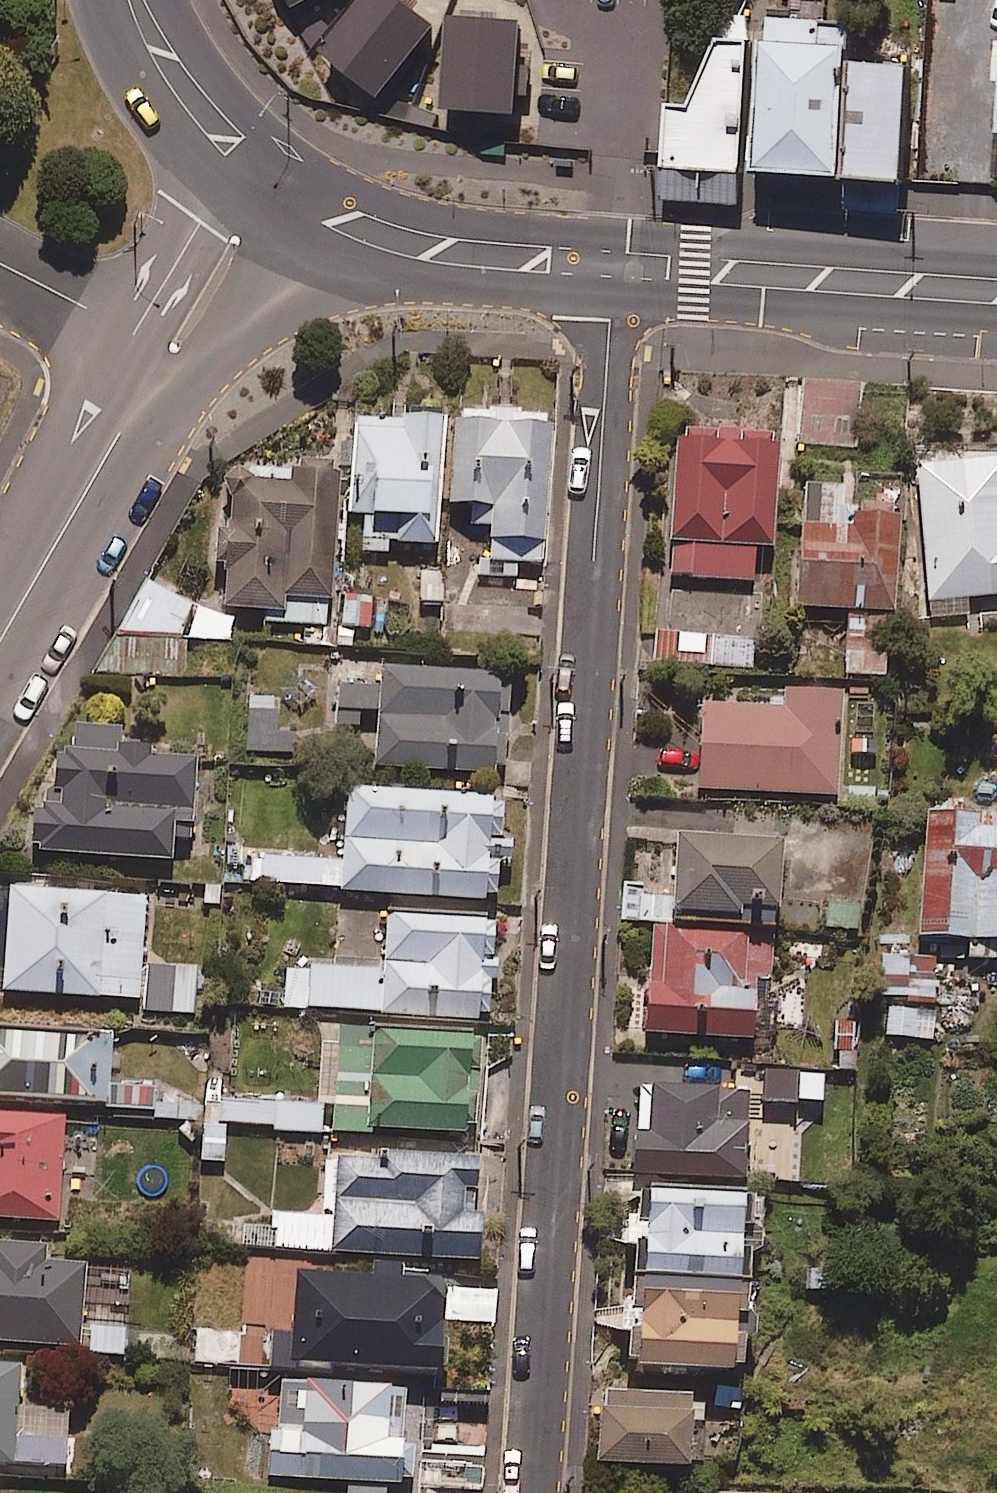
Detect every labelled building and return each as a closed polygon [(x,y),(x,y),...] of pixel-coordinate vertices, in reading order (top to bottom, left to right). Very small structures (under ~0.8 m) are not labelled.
[(689,99),(669,98),(666,161),(907,170),(912,35),(851,32),(852,16),(764,13),(764,35),(718,33),(689,99)] [(526,19),(453,16),(449,108),(521,111),(526,19)] [(860,386),(802,385),(800,441),(859,442),(860,386)] [(471,527),(490,527),(491,559),(478,559),(478,579),(519,579),(519,561),(545,561),(544,415),(459,416),(459,427),(452,427),(452,508),(471,508),(471,527)] [(364,518),(363,553),(390,553),(390,545),(438,546),(439,504),(441,423),(352,420),(349,518),(364,518)] [(686,431),(686,439),(677,439),(670,577),(753,581),(755,548),(774,549),(780,436),(718,433),(686,431)] [(928,619),(972,617),(971,596),(996,595),(996,460),(921,463),(928,619)] [(335,472),(290,470),(289,486),(226,483),(220,607),(267,610),(266,621),(327,624),(335,472)] [(805,486),(799,608),(849,610),(846,676),(892,678),(901,477),(863,475),(862,509),(842,508),(843,487),(805,486)] [(446,569),(416,570),(419,613),(448,612),(446,569)] [(375,592),(342,592),(342,631),(374,631),(375,592)] [(712,634),(657,633),(657,653),(656,666),(754,667),(755,641),(712,641),(712,634)] [(501,772),(503,669),(383,666),(383,683),(340,682),(339,715),(378,715),(377,769),(501,772)] [(842,692),(785,690),(784,709),(704,707),(702,791),(839,795),(842,692)] [(277,698),(247,698),(247,753),(298,753),(298,734),(277,734),(277,698)] [(193,838),(195,760),(136,758),(137,745),(119,745),(119,730),(80,729),(79,754),(56,753),(55,789),(43,789),(42,811),(37,811),(36,855),(174,859),(175,837),(193,838)] [(504,801),(352,790),(347,861),(251,854),(249,884),(498,902),(501,860),(515,861),(516,844),(501,843),(504,801)] [(927,808),(918,955),(973,959),(996,960),(996,813),(927,808)] [(658,924),(777,931),(782,847),(679,841),(677,885),(624,882),(622,922),(658,924)] [(0,890),(0,994),(140,1001),(145,898),(0,890)] [(283,1007),(483,1022),(487,981),(500,982),(501,965),(481,964),(485,922),(388,914),(384,967),(310,965),(307,995),(284,993),(283,1007)] [(775,938),(657,927),(647,1032),(754,1042),(758,1001),(769,1002),(775,938)] [(196,964),(144,965),(145,1012),(197,1010),(196,964)] [(937,1013),(885,1008),(882,1035),(934,1040),(937,1013)] [(474,1036),(341,1028),(336,1127),(468,1135),(474,1036)] [(0,1033),(0,1100),(104,1104),(104,1112),(156,1110),(156,1085),(114,1086),(113,1031),(0,1033)] [(751,1092),(639,1087),(635,1176),(747,1181),(751,1092)] [(202,1125),(203,1165),(227,1164),(226,1128),(274,1126),(273,1101),(206,1103),(206,1125),(202,1125)] [(322,1106),(279,1104),(277,1129),(321,1131),(322,1106)] [(0,1116),(0,1219),(59,1221),(64,1118),(0,1116)] [(477,1165),(323,1160),(321,1212),(280,1210),(279,1252),(482,1258),(483,1213),(476,1213),(477,1175),(477,1165)] [(640,1279),(741,1285),(746,1199),(645,1193),(640,1279)] [(83,1345),(85,1264),(41,1263),(42,1250),(0,1248),(0,1342),(83,1345)] [(443,1375),(446,1279),(406,1278),(406,1267),(363,1266),(363,1277),(297,1275),(295,1338),(263,1337),(262,1370),(443,1375)] [(741,1285),(640,1279),(635,1370),(748,1377),(753,1286),(741,1285)] [(0,1368),(0,1464),(66,1466),(68,1410),(20,1409),(21,1369),(0,1368)] [(282,1385),(281,1429),(271,1429),(270,1481),(346,1483),(346,1492),(385,1492),(385,1484),(408,1484),(409,1439),(403,1439),(404,1388),(282,1385)] [(695,1399),(602,1394),(598,1465),(691,1471),(695,1399)]
